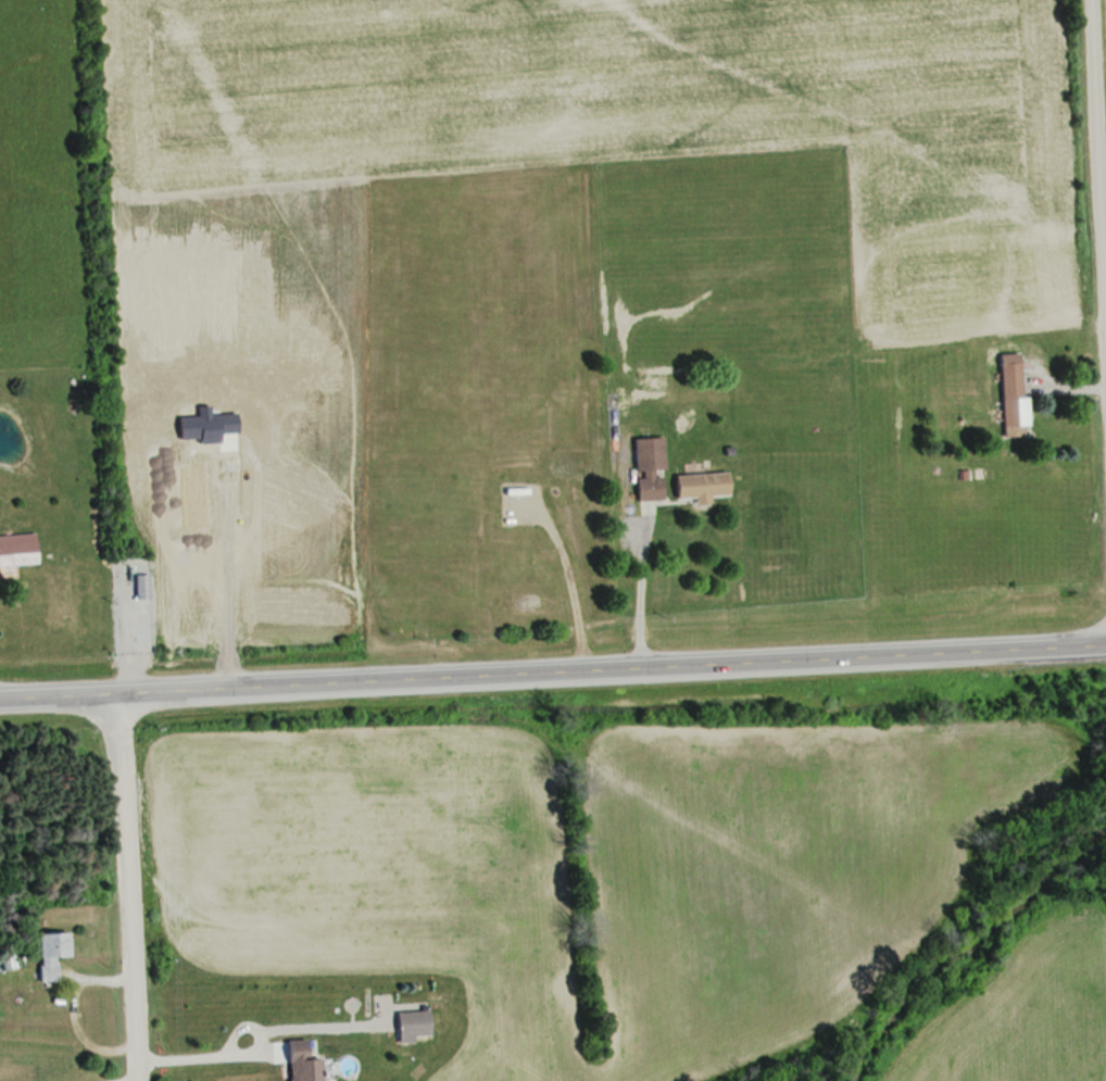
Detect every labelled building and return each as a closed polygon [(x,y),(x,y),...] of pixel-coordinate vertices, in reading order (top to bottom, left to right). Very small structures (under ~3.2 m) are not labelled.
[(999,353),(1003,437),(1023,436),(1020,352),(999,353)] [(662,437),(634,437),(635,500),(663,499),(662,437)] [(729,498),(728,472),(675,473),(675,500),(729,498)] [(35,534),(0,535),(0,565),(36,563),(35,534)] [(39,981),(57,981),(57,957),(69,957),(68,932),(38,933),(39,981)] [(430,1011),(398,1011),(398,1039),(430,1039),(430,1011)] [(322,1059),(307,1059),(307,1039),(287,1040),(289,1080),(322,1080),(322,1059)]
